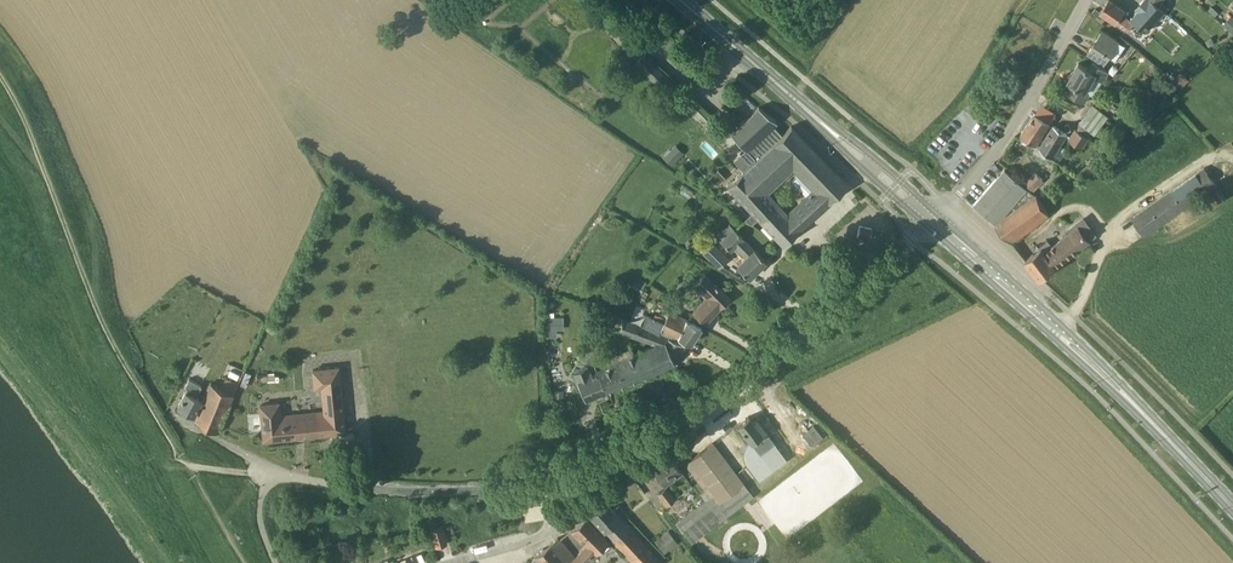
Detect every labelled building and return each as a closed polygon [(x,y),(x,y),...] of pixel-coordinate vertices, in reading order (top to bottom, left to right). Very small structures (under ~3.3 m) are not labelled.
[(1145,32),(1130,18),(1123,13),(1125,10),(1110,0),(1107,0),(1099,12),(1116,23),(1132,34),(1139,39),(1145,32)] [(1160,6),(1153,0),(1142,0),(1135,8),(1137,10),(1130,18),(1145,32),(1146,32),(1165,11),(1160,6)] [(1223,25),(1232,33),(1232,17),(1231,16),(1223,25)] [(619,36),(627,27),(616,18),(608,27),(619,36)] [(1102,30),(1092,45),(1087,53),(1104,64),(1109,56),(1116,61),(1124,47),(1125,46),(1119,42),(1102,30)] [(672,82),(644,53),(634,63),(662,91),(672,82)] [(1090,94),(1094,96),(1102,81),(1104,82),(1109,73),(1093,61),(1089,69),(1078,63),(1068,82),(1073,85),(1068,93),(1085,103),(1090,94)] [(1093,105),(1080,122),(1095,133),(1108,116),(1093,105)] [(783,126),(760,106),(731,132),(756,159),(727,186),(749,209),(768,191),(792,169),(799,176),(793,181),(805,194),(787,211),(802,228),(829,202),(848,184),(806,141),(805,140),(792,127),(792,126),(791,126),(783,134),(780,130),(783,126)] [(1051,123),(1050,122),(1035,112),(1021,135),(1037,145),(1051,123)] [(1039,147),(1053,158),(1068,134),(1053,125),(1039,147)] [(1069,139),(1082,148),(1089,138),(1076,128),(1069,139)] [(662,157),(671,165),(683,153),(674,145),(662,157)] [(1092,159),(1081,169),(1087,176),(1099,166),(1092,159)] [(1217,186),(1204,167),(1131,218),(1144,237),(1217,186)] [(716,185),(725,176),(717,168),(708,177),(716,185)] [(1014,176),(1005,168),(974,204),(997,224),(1003,219),(1029,189),(1014,176)] [(1025,183),(1033,190),(1042,179),(1035,173),(1025,183)] [(787,211),(768,191),(749,209),(784,244),(800,230),(802,228),(787,211)] [(1037,195),(1003,219),(997,224),(996,224),(1013,243),(1050,215),(1037,195)] [(1077,225),(1044,251),(1056,267),(1090,241),(1090,240),(1097,235),(1087,221),(1079,227),(1077,225)] [(870,238),(870,236),(872,228),(860,225),(857,235),(870,238)] [(746,257),(737,266),(749,277),(766,260),(754,248),(753,249),(742,238),(743,237),(734,229),(721,242),(730,251),(735,246),(746,257)] [(1056,267),(1044,251),(1042,248),(1034,254),(1026,245),(1019,251),(1041,279),(1056,267)] [(708,247),(703,251),(719,267),(728,259),(715,246),(711,250),(708,247)] [(691,311),(703,323),(718,309),(728,297),(703,273),(691,286),(704,298),(691,311)] [(631,288),(642,293),(647,282),(636,277),(631,288)] [(587,315),(594,317),(596,312),(589,309),(587,315)] [(669,310),(663,322),(660,329),(677,337),(685,320),(686,318),(669,310)] [(648,315),(642,327),(658,333),(668,338),(666,343),(675,363),(676,364),(686,349),(681,345),(683,340),(689,343),(700,327),(685,320),(677,337),(660,329),(663,322),(648,315)] [(547,330),(557,330),(564,330),(564,317),(547,318),(547,330)] [(658,333),(642,327),(623,320),(618,333),(652,345),(595,369),(606,391),(675,363),(666,343),(668,338),(658,333)] [(585,352),(584,353),(590,355),(597,357),(600,348),(587,344),(585,352)] [(291,437),(319,434),(345,431),(338,367),(313,370),(315,388),(322,387),(325,415),(317,416),(280,419),(278,403),(260,405),(264,440),(291,437)] [(575,382),(577,381),(585,400),(606,391),(595,369),(590,371),(588,367),(572,373),(575,382)] [(187,389),(186,391),(196,396),(202,385),(189,378),(184,387),(187,389)] [(221,388),(213,385),(195,421),(217,432),(240,386),(225,379),(221,388)] [(202,400),(196,396),(186,391),(178,406),(194,415),(202,400)] [(745,466),(756,481),(786,458),(765,432),(766,431),(757,418),(752,422),(748,416),(737,424),(751,443),(760,455),(745,466)] [(710,496),(704,501),(675,523),(684,534),(745,487),(712,443),(685,463),(710,496)] [(672,477),(680,471),(668,453),(655,462),(656,464),(651,468),(663,486),(673,479),(672,477)] [(656,494),(666,506),(675,499),(666,487),(656,494)] [(612,526),(605,518),(612,511),(604,502),(589,514),(605,532),(612,526)] [(605,532),(616,545),(632,562),(657,562),(661,559),(633,531),(632,532),(614,510),(612,511),(605,518),(612,526),(605,532)] [(579,562),(591,562),(598,555),(596,553),(608,541),(585,517),(570,529),(586,546),(574,558),(579,562)] [(436,547),(446,544),(441,527),(430,529),(436,547)] [(678,543),(667,530),(654,541),(664,553),(678,543)] [(574,558),(559,539),(558,539),(557,538),(533,555),(535,557),(533,559),(536,562),(579,562),(574,558)]
